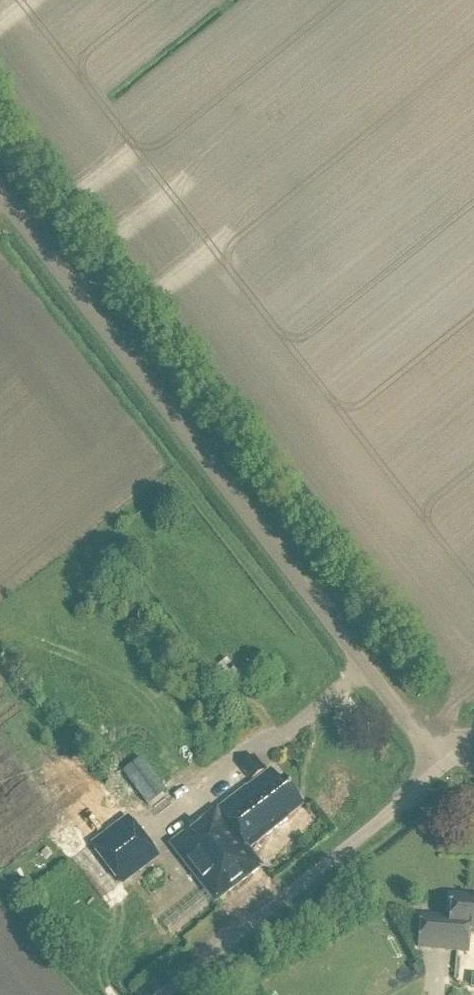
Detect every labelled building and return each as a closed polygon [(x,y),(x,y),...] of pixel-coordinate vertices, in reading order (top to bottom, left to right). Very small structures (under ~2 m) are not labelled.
[(148,808),(167,794),(142,760),(123,774),(148,808)] [(246,792),(218,813),(223,819),(207,830),(202,824),(172,847),(206,891),(163,926),(173,938),(215,904),(216,905),(250,880),(245,873),(257,864),(250,854),(278,833),(276,830),(303,810),(284,784),(281,786),(272,774),(248,793),(246,792)] [(89,847),(123,889),(161,858),(128,816),(89,847)] [(453,898),(452,920),(423,918),(420,950),(468,954),(469,936),(473,936),(473,900),(453,898)]
